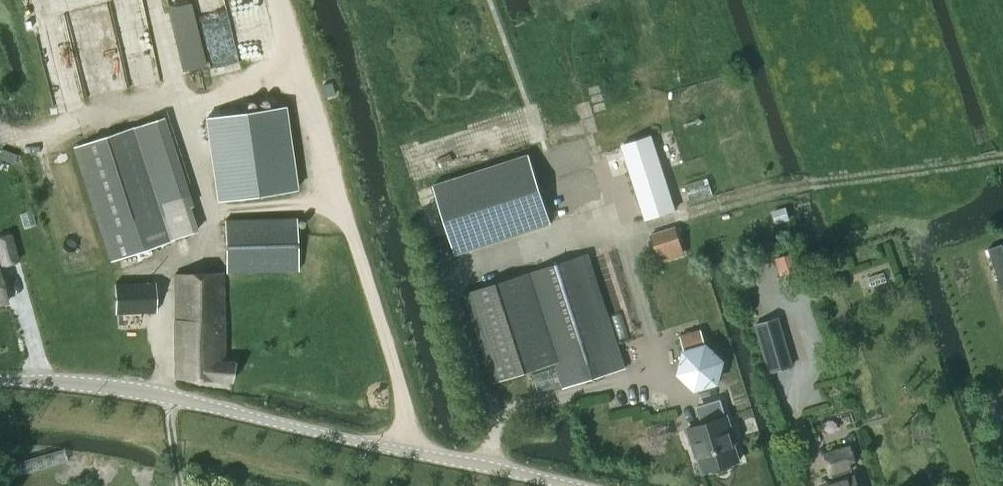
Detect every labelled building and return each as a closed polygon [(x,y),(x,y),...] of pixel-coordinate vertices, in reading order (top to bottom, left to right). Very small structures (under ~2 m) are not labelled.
[(205,119),(217,200),(296,188),(285,108),(205,119)] [(163,117),(159,118),(74,146),(111,261),(172,240),(172,239),(197,231),(189,207),(192,206),(163,117)] [(620,146),(644,219),(675,209),(651,136),(620,146)] [(454,254),(550,223),(527,154),(432,185),(454,254)] [(298,270),(296,217),(223,219),(226,272),(298,270)] [(680,241),(675,226),(650,234),(655,249),(680,241)] [(0,239),(0,259),(2,264),(16,261),(10,237),(0,239)] [(1002,279),(1002,247),(1001,241),(985,247),(997,281),(1002,279)] [(623,368),(587,253),(527,272),(467,291),(497,381),(555,362),(564,387),(623,368)] [(175,377),(231,382),(232,360),(223,359),(222,272),(173,273),(175,377)] [(115,282),(115,314),(156,312),(154,281),(115,282)] [(778,317),(755,324),(769,371),(792,365),(778,317)] [(696,387),(717,381),(721,359),(704,345),(699,329),(680,335),(685,351),(680,372),(696,387)] [(705,471),(740,459),(734,441),(736,441),(728,415),(726,415),(721,398),(701,405),(706,421),(688,427),(693,445),(696,444),(705,471)] [(863,485),(861,478),(858,476),(854,477),(851,467),(855,466),(849,447),(826,454),(836,481),(822,485),(863,485)]
